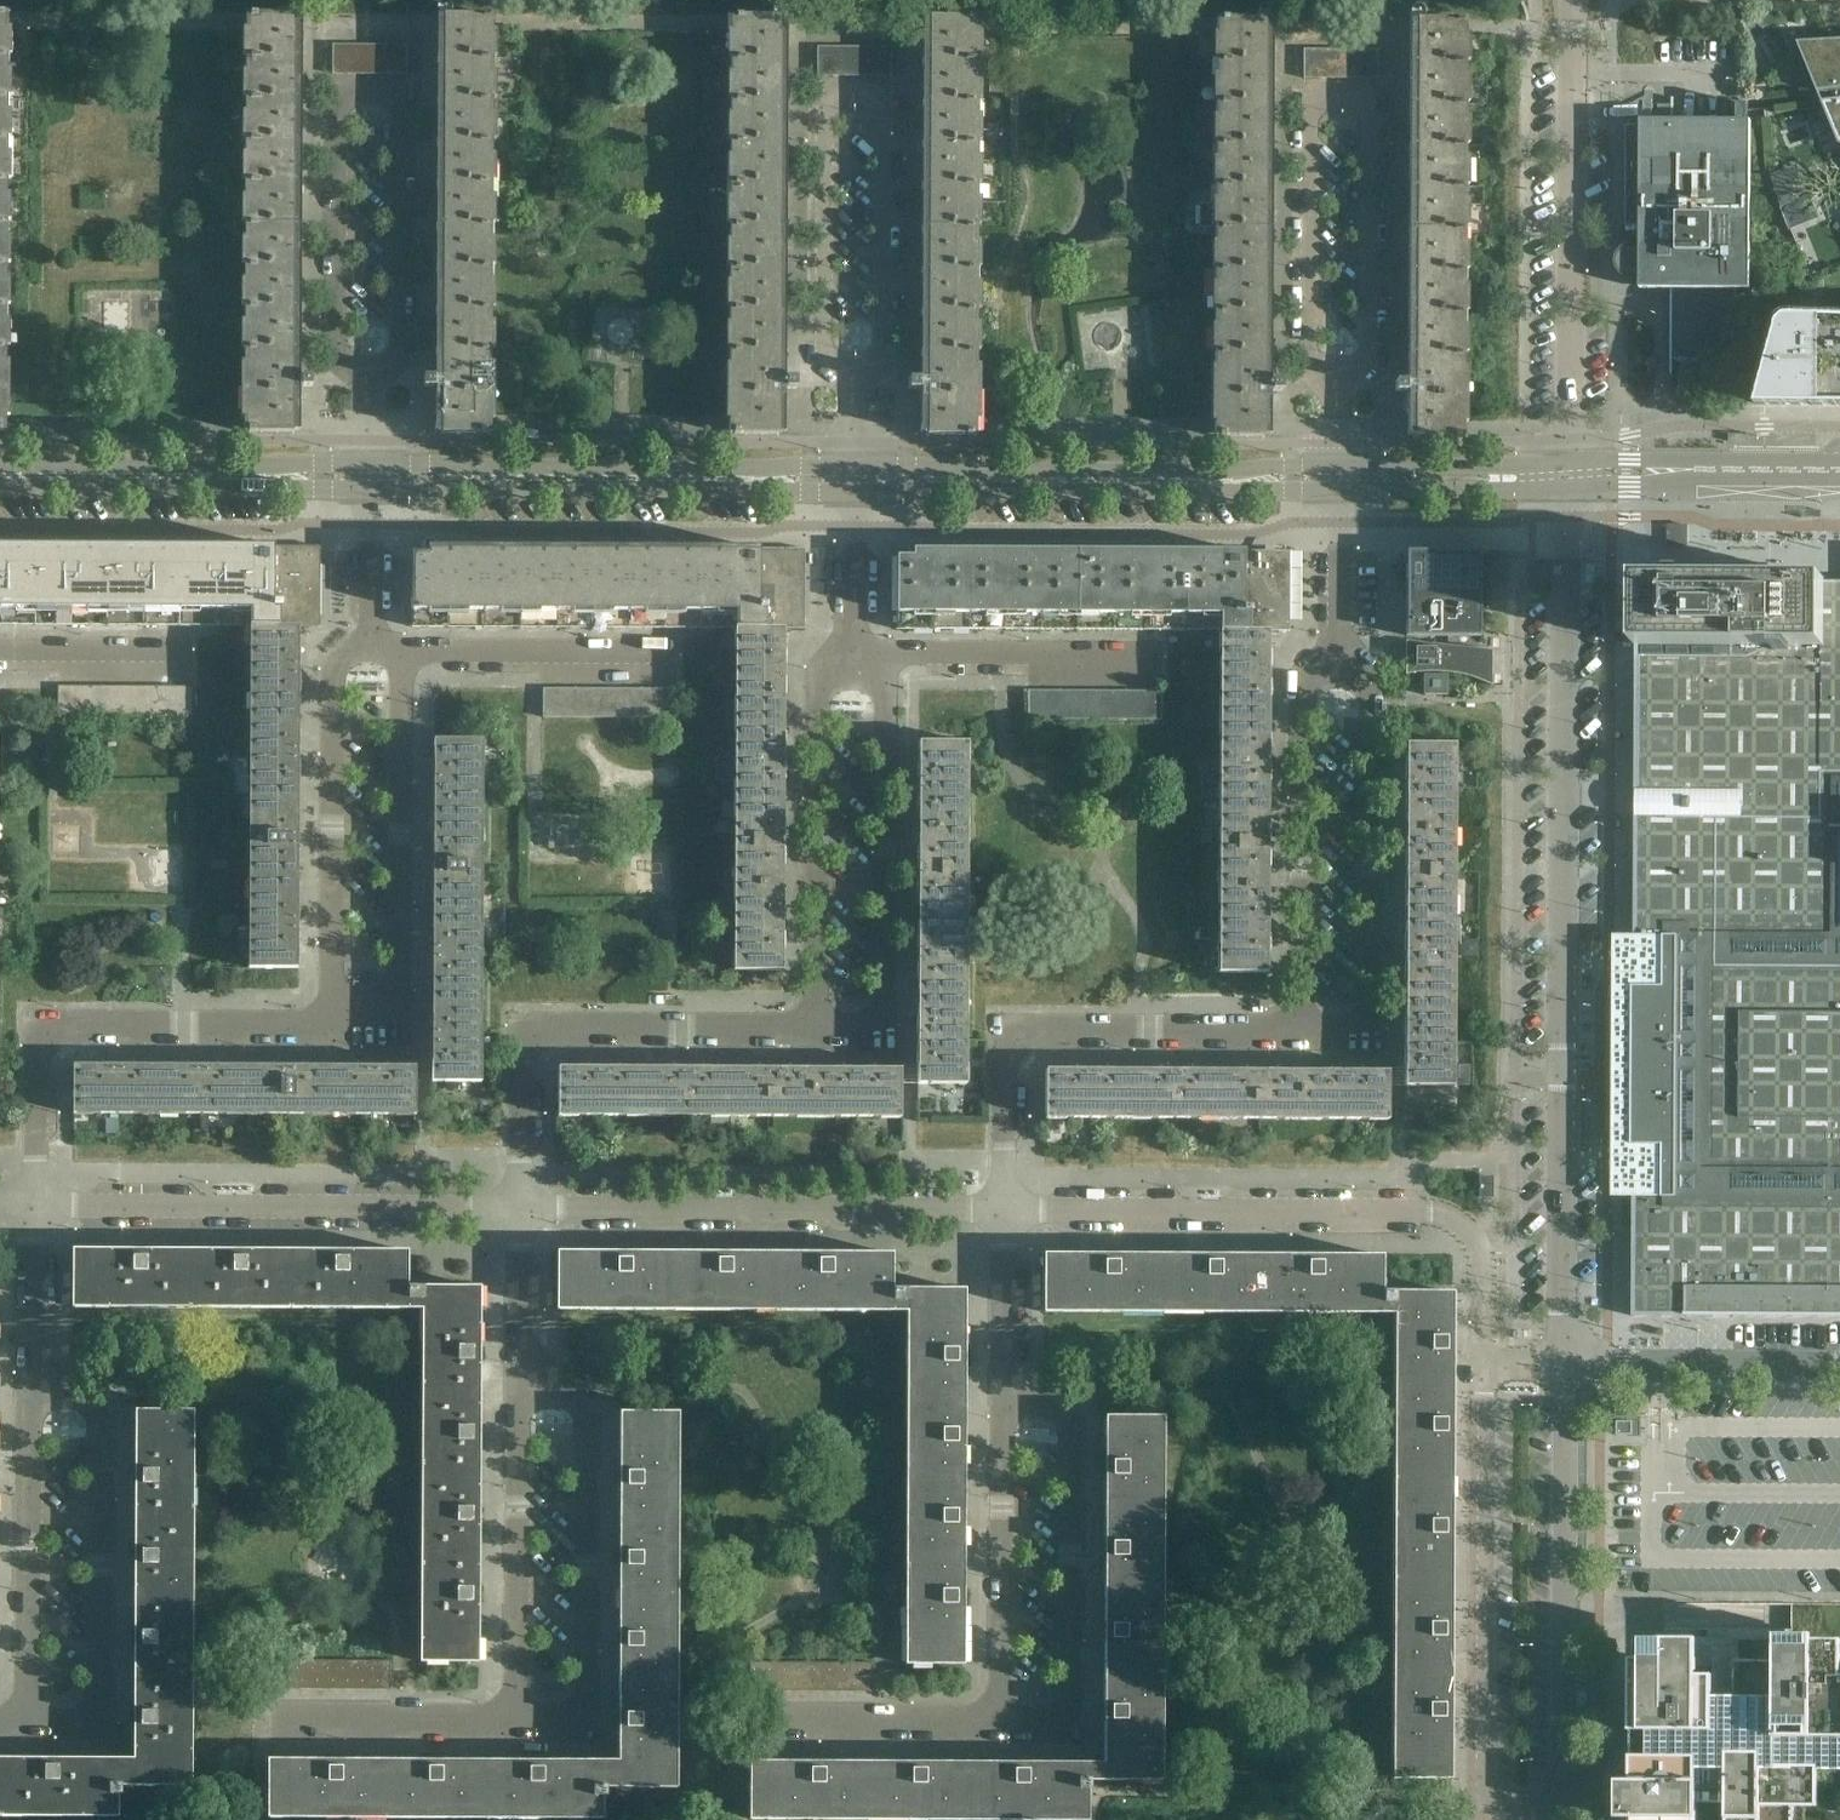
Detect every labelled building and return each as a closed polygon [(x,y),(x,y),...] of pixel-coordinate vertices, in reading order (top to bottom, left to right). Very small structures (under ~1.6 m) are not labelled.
[(7,222),(8,22),(8,13),(0,13),(0,431),(6,431),(6,409),(7,222)] [(296,15),(246,14),(246,27),(244,415),(244,432),(294,433),(294,406),(300,400),(301,394),(300,387),(300,385),(301,385),(301,386),(312,387),(312,376),(302,376),(302,377),(300,377),(300,373),(294,373),(295,212),(296,27),(296,15)] [(491,411),(492,224),(493,27),(493,15),(443,15),(443,27),(442,373),(435,373),(435,376),(424,376),(423,387),(435,387),(435,389),(436,389),(436,400),(442,401),(441,433),(491,433),(491,411)] [(778,375),(780,35),(780,26),(780,17),(731,16),(731,27),(729,415),(729,434),(778,435),(778,401),(780,401),(780,393),(778,393),(778,391),(785,391),(785,389),(796,389),(796,377),(785,377),(785,374),(778,375)] [(976,435),(977,226),(978,25),(978,17),(930,17),(929,17),(929,25),(927,376),(920,376),(920,378),(909,378),(909,389),(920,389),(920,392),(927,392),(927,393),(925,393),(925,401),(927,401),(927,435),(976,435)] [(1264,378),(1265,37),(1265,28),(1266,19),(1216,19),(1216,28),(1214,437),(1264,437),(1264,403),(1265,403),(1265,395),(1264,395),(1264,393),(1270,393),(1270,391),(1282,391),(1282,380),(1270,380),(1270,378),(1264,378)] [(1463,438),(1464,228),(1465,23),(1465,20),(1415,20),(1415,24),(1414,246),(1414,352),(1414,372),(1414,379),(1408,378),(1408,382),(1406,382),(1406,381),(1395,381),(1395,391),(1406,391),(1406,390),(1408,390),(1408,411),(1413,411),(1413,438),(1463,438)] [(1833,41),(1815,42),(1799,43),(1807,64),(1818,93),(1839,90),(1839,57),(1833,41)] [(348,74),(348,45),(333,45),(333,74),(348,74)] [(362,74),(362,45),(348,45),(348,74),(362,74)] [(377,74),(377,45),(362,45),(362,74),(377,74)] [(391,74),(392,45),(377,45),(377,74),(391,74)] [(407,74),(407,45),(392,45),(391,74),(407,74)] [(833,76),(833,47),(818,47),(817,76),(833,76)] [(847,76),(847,47),(833,47),(833,76),(847,76)] [(862,76),(862,47),(847,47),(847,76),(862,76)] [(876,76),(876,47),(862,47),(862,76),(876,76)] [(891,76),(891,47),(876,47),(876,76),(891,76)] [(1319,78),(1319,49),(1304,49),(1304,78),(1319,78)] [(1333,78),(1333,49),(1319,49),(1319,78),(1333,78)] [(1348,78),(1348,49),(1333,49),(1333,78),(1348,78)] [(1362,78),(1362,49),(1348,49),(1348,78),(1362,78)] [(1377,78),(1377,50),(1362,49),(1362,78),(1377,78)] [(1827,101),(1826,102),(1823,102),(1828,116),(1839,145),(1839,146),(1839,147),(1839,100),(1827,101)] [(1751,289),(1752,121),(1748,121),(1748,119),(1749,119),(1749,105),(1738,105),(1738,119),(1739,119),(1739,122),(1721,122),(1721,121),(1674,121),(1674,105),(1671,105),(1659,105),(1659,120),(1659,135),(1650,135),(1650,125),(1642,125),(1627,125),(1626,226),(1641,226),(1641,246),(1633,246),(1629,246),(1626,247),(1624,248),(1622,250),(1621,251),(1619,253),(1618,255),(1617,257),(1616,259),(1616,262),(1616,264),(1616,266),(1617,268),(1618,270),(1619,272),(1620,273),(1621,275),(1624,277),(1627,279),(1630,279),(1633,280),(1641,280),(1641,288),(1671,289),(1671,359),(1675,361),(1681,362),(1688,364),(1696,365),(1704,365),(1712,365),(1720,364),(1728,362),(1736,360),(1736,289),(1751,289)] [(1659,135),(1659,120),(1654,120),(1655,106),(1644,106),(1644,120),(1642,120),(1642,125),(1650,125),(1650,135),(1659,135)] [(1807,195),(1801,181),(1783,188),(1789,202),(1807,195)] [(1391,257),(1410,257),(1411,197),(1392,196),(1391,257)] [(1793,317),(1790,318),(1788,320),(1785,322),(1783,323),(1782,325),(1780,327),(1779,329),(1774,345),(1767,372),(1757,407),(1839,407),(1839,319),(1793,317)] [(320,626),(320,546),(251,546),(251,553),(251,626),(299,626),(320,626)] [(805,628),(805,549),(736,548),(736,556),(735,628),(784,628),(805,628)] [(1289,631),(1289,551),(1220,551),(1220,558),(1220,631),(1268,631),(1289,631)] [(1479,636),(1479,551),(1427,551),(1427,557),(1407,557),(1407,563),(1405,563),(1405,636),(1421,636),(1479,636)] [(251,553),(0,552),(0,625),(251,626),(251,553)] [(735,628),(736,556),(412,554),(411,627),(735,628)] [(1220,631),(1220,558),(896,556),(896,629),(1220,631)] [(1824,582),(1824,580),(1686,580),(1686,574),(1671,574),(1671,580),(1637,580),(1637,644),(1636,644),(1636,645),(1637,645),(1637,659),(1636,659),(1636,661),(1637,661),(1637,685),(1635,685),(1635,687),(1637,687),(1637,712),(1635,712),(1635,713),(1637,713),(1637,738),(1635,738),(1635,739),(1637,739),(1636,764),(1635,764),(1635,766),(1636,766),(1636,790),(1635,790),(1635,792),(1637,792),(1637,793),(1638,793),(1638,815),(1636,815),(1636,816),(1635,816),(1635,818),(1636,818),(1636,842),(1635,842),(1635,844),(1636,844),(1636,868),(1635,868),(1635,870),(1636,870),(1636,895),(1635,895),(1634,896),(1636,896),(1636,921),(1634,921),(1634,922),(1636,922),(1636,947),(1634,947),(1634,951),(1638,951),(1638,950),(1663,950),(1663,953),(1663,956),(1662,956),(1659,957),(1656,959),(1654,961),(1652,964),(1651,967),(1651,970),(1652,973),(1654,976),(1656,978),(1659,979),(1662,980),(1663,980),(1663,983),(1663,986),(1632,986),(1632,1028),(1631,1029),(1631,1095),(1631,1145),(1662,1145),(1662,1148),(1662,1151),(1661,1151),(1660,1151),(1659,1151),(1658,1152),(1657,1152),(1656,1153),(1655,1153),(1654,1154),(1653,1155),(1652,1156),(1651,1157),(1651,1158),(1651,1159),(1650,1160),(1650,1161),(1650,1162),(1650,1163),(1650,1164),(1650,1165),(1651,1166),(1651,1168),(1652,1169),(1652,1170),(1653,1171),(1654,1172),(1655,1172),(1656,1173),(1657,1174),(1659,1174),(1660,1175),(1661,1175),(1662,1175),(1662,1178),(1662,1181),(1637,1180),(1633,1180),(1633,1183),(1634,1183),(1634,1208),(1632,1208),(1632,1210),(1634,1210),(1634,1234),(1632,1234),(1632,1236),(1634,1236),(1634,1260),(1632,1260),(1632,1262),(1634,1262),(1633,1286),(1632,1286),(1632,1288),(1633,1288),(1633,1312),(1632,1312),(1632,1317),(1636,1317),(1636,1315),(1640,1315),(1660,1315),(1660,1317),(1663,1317),(1663,1315),(1687,1315),(1687,1317),(1689,1317),(1689,1315),(1713,1316),(1713,1317),(1715,1317),(1715,1316),(1739,1316),(1739,1317),(1741,1317),(1741,1316),(1765,1316),(1765,1317),(1767,1317),(1767,1316),(1791,1316),(1791,1317),(1793,1317),(1793,1316),(1818,1316),(1818,1317),(1839,1317),(1839,582),(1824,582)] [(299,626),(251,626),(250,670),(249,968),(298,968),(299,626)] [(783,970),(784,638),(784,628),(735,628),(734,970),(783,970)] [(1267,973),(1268,631),(1220,631),(1219,972),(1267,973)] [(1491,684),(1491,650),(1406,641),(1405,674),(1410,674),(1416,673),(1422,672),(1428,672),(1438,672),(1444,672),(1450,673),(1456,674),(1462,675),(1471,677),(1477,680),(1483,682),(1491,686),(1492,684),(1491,684)] [(1447,695),(1447,675),(1423,674),(1423,695),(1447,695)] [(76,715),(76,686),(58,686),(58,715),(76,715)] [(92,715),(92,686),(76,686),(76,715),(92,715)] [(108,715),(109,686),(92,686),(92,715),(108,715)] [(125,715),(125,686),(109,686),(108,715),(125,715)] [(141,715),(141,686),(125,686),(125,715),(141,715)] [(158,715),(158,686),(141,686),(141,715),(158,715)] [(174,715),(174,686),(158,686),(158,715),(174,715)] [(192,715),(192,696),(192,686),(174,686),(174,715),(192,715)] [(561,717),(561,688),(543,688),(543,717),(561,717)] [(577,717),(577,688),(561,688),(561,717),(577,717)] [(593,717),(594,688),(577,688),(577,717),(593,717)] [(610,717),(610,688),(594,688),(593,717),(610,717)] [(626,718),(626,689),(610,688),(610,717),(626,718)] [(643,718),(643,689),(626,689),(626,718),(643,718)] [(659,718),(659,689),(643,689),(643,718),(659,718)] [(677,718),(677,689),(659,689),(659,718),(677,718)] [(1046,719),(1046,690),(1028,690),(1028,719),(1046,719)] [(1062,719),(1062,690),(1046,690),(1046,719),(1062,719)] [(1078,719),(1079,690),(1062,690),(1062,719),(1078,719)] [(1095,719),(1095,690),(1079,690),(1078,719),(1095,719)] [(1111,719),(1111,690),(1095,690),(1095,719),(1111,719)] [(1128,719),(1128,690),(1111,690),(1111,719),(1128,719)] [(1144,720),(1144,691),(1128,690),(1128,719),(1144,720)] [(1162,720),(1162,691),(1144,691),(1144,720),(1162,720)] [(481,1081),(482,869),(483,740),(434,740),(433,1081),(481,1081)] [(966,1084),(967,913),(967,742),(919,742),(918,1084),(966,1084)] [(1453,1086),(1454,872),(1455,744),(1406,744),(1405,1086),(1453,1086)] [(415,1115),(416,1067),(74,1065),(74,1114),(415,1115)] [(900,1117),(901,1069),(559,1067),(559,1116),(900,1117)] [(1387,1120),(1388,1071),(1046,1070),(1046,1118),(1217,1119),(1387,1120)] [(1493,1197),(1493,1176),(1479,1176),(1479,1197),(1493,1197)] [(408,1287),(408,1251),(73,1249),(73,1307),(422,1309),(420,1662),(479,1662),(480,1378),(480,1287),(408,1287)] [(905,1664),(963,1664),(965,1289),(892,1289),(892,1253),(557,1252),(557,1310),(907,1311),(905,1664)] [(1450,1778),(1451,1524),(1452,1292),(1382,1292),(1382,1255),(1043,1254),(1043,1312),(1394,1314),(1392,1778),(1450,1778)] [(194,1410),(136,1410),(134,1758),(0,1758),(0,1816),(119,1816),(119,1794),(122,1794),(122,1785),(192,1786),(194,1410)] [(677,1788),(678,1412),(620,1412),(620,1452),(619,1760),(268,1759),(268,1817),(542,1818),(603,1819),(603,1796),(606,1796),(606,1787),(677,1788)] [(1163,1417),(1105,1417),(1103,1763),(750,1761),(749,1819),(916,1819),(1088,1819),(1088,1789),(1089,1789),(1090,1780),(1162,1780),(1163,1417)] [(1639,1435),(1639,1421),(1617,1422),(1617,1435),(1639,1435)] [(1792,1604),(1792,1629),(1708,1629),(1707,1638),(1664,1637),(1664,1639),(1632,1639),(1631,1781),(1617,1781),(1617,1819),(1631,1819),(1825,1819),(1825,1813),(1839,1813),(1839,1604),(1792,1604)] [(284,1689),(284,1660),(269,1660),(268,1689),(284,1689)] [(299,1689),(300,1660),(284,1660),(284,1689),(299,1689)] [(314,1689),(315,1660),(300,1660),(299,1689),(314,1689)] [(329,1689),(330,1660),(315,1660),(314,1689),(329,1689)] [(344,1689),(345,1660),(330,1660),(329,1689),(344,1689)] [(359,1689),(360,1660),(345,1660),(344,1689),(359,1689)] [(375,1689),(375,1660),(360,1660),(359,1689),(375,1689)] [(390,1689),(390,1660),(375,1660),(375,1689),(390,1689)] [(766,1691),(766,1662),(750,1662),(750,1691),(766,1691)] [(781,1691),(781,1662),(766,1662),(766,1691),(781,1691)] [(796,1691),(796,1662),(781,1662),(781,1691),(796,1691)] [(811,1691),(811,1662),(796,1662),(796,1691),(811,1691)] [(826,1691),(826,1662),(811,1662),(811,1691),(826,1691)] [(841,1691),(841,1662),(826,1662),(826,1691),(841,1691)] [(856,1691),(856,1662),(841,1662),(841,1691),(856,1691)] [(872,1691),(872,1662),(856,1662),(856,1691),(872,1691)]
